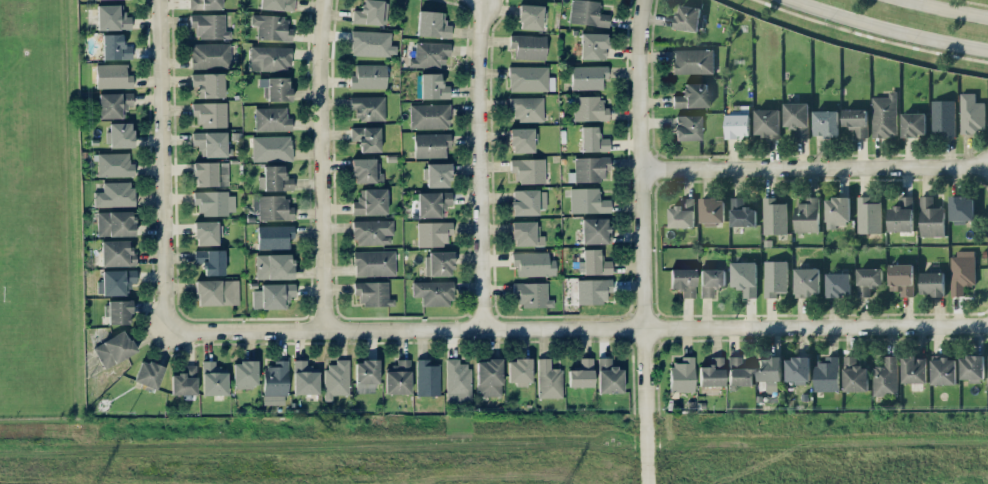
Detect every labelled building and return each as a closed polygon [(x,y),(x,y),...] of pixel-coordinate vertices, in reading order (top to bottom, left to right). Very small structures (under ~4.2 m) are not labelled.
[(189,10),(222,9),(222,0),(189,0),(189,10)] [(260,9),(294,10),(295,0),(260,0),(260,9)] [(352,21),(385,25),(388,1),(379,0),(362,0),(361,10),(353,9),(352,21)] [(595,0),(571,0),(570,24),(609,26),(609,14),(599,13),(600,0),(595,0)] [(97,5),(98,29),(131,29),(131,16),(124,16),(124,4),(97,5)] [(542,29),(543,5),(520,4),(519,28),(542,29)] [(675,28),(698,31),(702,7),(678,4),(675,28)] [(445,12),(418,11),(417,36),(451,37),(451,24),(444,24),(445,12)] [(190,14),(190,28),(195,28),(195,39),(231,38),(231,30),(225,30),(225,13),(190,14)] [(258,25),(257,39),(292,40),(293,28),(287,27),(288,16),(251,15),(251,25),(258,25)] [(396,45),(390,45),(391,32),(352,31),(351,54),(396,56),(396,45)] [(606,59),(606,33),(581,33),(581,58),(606,59)] [(102,34),(103,59),(132,59),(132,45),(123,45),(123,34),(102,34)] [(515,47),(515,58),(546,59),(547,35),(510,34),(510,47),(515,47)] [(409,65),(445,67),(445,56),(450,56),(451,43),(416,41),(415,58),(410,58),(409,65)] [(231,43),(192,43),(191,67),(231,68),(231,43)] [(250,70),(290,71),(291,47),(251,46),(250,70)] [(714,49),(673,49),(672,73),(713,74),(714,49)] [(133,87),(132,74),(126,74),(126,64),(96,64),(96,88),(133,87)] [(350,88),(386,88),(387,64),(355,64),(355,75),(350,74),(350,88)] [(608,65),(571,66),(572,89),(602,89),(602,78),(608,78),(608,65)] [(548,66),(509,66),(509,91),(554,90),(554,76),(548,76),(548,66)] [(224,97),(223,72),(191,73),(191,86),(197,86),(198,98),(224,97)] [(450,98),(450,85),(441,85),(441,73),(421,73),(421,98),(450,98)] [(290,100),(290,77),(259,77),(259,86),(266,86),(266,101),(290,100)] [(707,82),(683,83),(683,95),(673,95),(674,108),(708,107),(707,82)] [(898,136),(897,90),(889,90),(890,96),(872,96),(873,136),(898,136)] [(98,93),(99,118),(126,117),(126,106),(133,106),(133,92),(98,93)] [(961,132),(985,131),(985,102),(976,102),(975,92),(961,92),(961,132)] [(385,96),(350,96),(350,109),(355,109),(355,120),(385,120),(385,96)] [(609,120),(608,107),(603,107),(603,96),(573,96),(574,120),(609,120)] [(544,120),(543,97),(509,97),(509,109),(514,108),(514,121),(544,120)] [(955,99),(932,100),(932,134),(955,134),(955,99)] [(809,137),(810,102),(784,101),(783,127),(793,127),(793,136),(809,137)] [(192,102),(192,116),(199,116),(199,127),(227,127),(226,102),(192,102)] [(410,104),(411,129),(450,128),(449,103),(410,104)] [(255,108),(256,132),(292,130),(292,117),(287,117),(286,106),(255,108)] [(755,135),(780,136),(780,108),(755,108),(755,135)] [(868,137),(868,108),(843,108),(843,125),(855,125),(855,136),(868,137)] [(839,135),(838,110),(813,110),(814,135),(839,135)] [(902,135),(926,135),(926,112),(902,112),(902,135)] [(700,114),(674,115),(675,141),(701,140),(700,114)] [(133,122),(108,123),(108,147),(133,147),(133,122)] [(380,126),(351,127),(351,140),(359,140),(359,152),(380,152),(380,126)] [(581,151),(609,151),(609,137),(598,138),(598,126),(581,126),(581,151)] [(510,128),(511,152),(534,152),(533,127),(510,128)] [(226,156),(226,132),(192,132),(192,145),(200,145),(200,157),(226,156)] [(451,133),(414,134),(415,158),(445,157),(445,147),(451,147),(451,133)] [(253,161),(292,160),(292,135),(252,136),(253,161)] [(97,176),(134,176),(134,162),(129,162),(129,153),(98,153),(97,176)] [(575,182),(603,181),(603,170),(610,170),(610,156),(575,157),(575,182)] [(352,158),(353,183),(383,182),(383,171),(378,171),(378,158),(352,158)] [(545,182),(545,158),(510,159),(511,172),(515,172),(516,183),(545,182)] [(228,185),(228,161),(194,162),(194,186),(228,185)] [(425,163),(425,187),(450,186),(450,163),(425,163)] [(284,165),(264,165),(264,175),(258,176),(259,190),(293,190),(293,177),(285,177),(284,165)] [(134,205),(133,181),(102,182),(103,191),(93,192),(94,207),(134,205)] [(570,212),(610,212),(610,199),(599,199),(599,187),(570,188),(570,212)] [(353,214),(387,213),(386,188),(359,189),(359,201),(352,201),(353,214)] [(538,214),(538,208),(546,208),(546,189),(512,190),(512,215),(538,214)] [(193,192),(194,204),(198,204),(199,215),(235,214),(235,191),(193,192)] [(418,192),(418,217),(441,217),(441,207),(452,207),(452,191),(418,192)] [(253,209),(258,209),(258,219),(293,220),(293,206),(288,206),(288,196),(253,195),(253,209)] [(882,232),(881,202),(871,202),(871,195),(857,195),(858,232),(882,232)] [(913,195),(900,196),(900,206),(889,206),(889,230),(913,230),(913,195)] [(933,195),(920,195),(921,236),(945,235),(944,206),(934,207),(933,195)] [(950,222),(966,222),(966,220),(975,219),(974,195),(950,195),(950,222)] [(757,225),(756,206),(744,207),(744,196),(731,197),(731,225),(757,225)] [(787,233),(787,202),(777,202),(777,196),(763,197),(763,233),(787,233)] [(819,196),(806,196),(806,202),(795,202),(795,231),(819,231),(819,196)] [(850,197),(826,196),(826,228),(837,228),(837,222),(850,222),(850,197)] [(669,206),(669,227),(695,226),(694,197),(681,197),(681,205),(669,206)] [(725,198),(700,197),(700,222),(724,223),(725,198)] [(97,211),(97,236),(134,235),(134,211),(97,211)] [(609,217),(581,218),(582,243),(609,243),(609,217)] [(393,219),(354,220),(354,245),(390,244),(390,235),(393,235),(393,219)] [(195,221),(195,245),(218,245),(218,235),(221,235),(221,221),(195,221)] [(418,222),(418,246),(447,245),(447,234),(453,234),(452,221),(418,222)] [(512,221),(512,245),(545,245),(545,235),(538,235),(538,221),(512,221)] [(258,249),(288,248),(288,238),(294,238),(294,225),(258,225),(258,249)] [(129,240),(101,241),(101,266),(136,265),(136,251),(130,251),(129,240)] [(223,249),(194,250),(195,262),(204,261),(205,275),(224,274),(223,249)] [(601,249),(582,249),(583,274),(612,273),(612,260),(601,260),(601,249)] [(395,250),(354,251),(355,276),(396,275),(395,250)] [(426,276),(452,276),(452,251),(426,251),(426,276)] [(555,275),(555,259),(548,259),(548,252),(512,252),(512,266),(517,265),(518,276),(555,275)] [(951,295),(964,295),(964,285),(975,285),(975,252),(951,252),(951,295)] [(293,278),(293,253),(256,254),(257,279),(293,278)] [(787,260),(764,260),(764,296),(777,297),(777,292),(787,292),(787,260)] [(731,262),(732,287),(743,287),(743,297),(757,297),(757,261),(731,262)] [(913,263),(889,263),(889,290),(900,289),(900,295),(914,295),(913,263)] [(795,267),(795,295),(820,295),(820,267),(795,267)] [(883,268),(857,267),(857,296),(871,296),(871,285),(882,285),(883,268)] [(669,288),(682,288),(682,297),(694,297),(695,268),(670,268),(669,288)] [(700,297),(713,297),(714,286),(725,286),(726,269),(701,268),(700,297)] [(125,294),(124,285),(136,285),(136,269),(102,270),(102,280),(97,280),(97,295),(125,294)] [(945,294),(945,271),(921,271),(921,294),(945,294)] [(850,272),(826,272),(826,295),(850,295),(850,272)] [(577,279),(578,304),(605,303),(605,292),(612,291),(612,278),(577,279)] [(196,280),(196,305),(239,304),(238,279),(196,280)] [(388,281),(354,282),(354,294),(358,294),(359,306),(395,305),(394,298),(389,298),(388,281)] [(453,305),(452,281),(412,281),(413,298),(422,297),(422,306),(453,305)] [(547,282),(513,282),(513,306),(553,306),(553,299),(547,299),(547,282)] [(252,308),(288,309),(288,296),(295,296),(295,283),(261,283),(261,290),(253,290),(252,308)] [(130,299),(107,300),(108,324),(131,323),(130,299)] [(136,353),(126,330),(93,345),(103,367),(136,353)] [(815,390),(839,391),(839,355),(826,355),(826,360),(815,360),(815,390)] [(868,391),(869,365),(856,365),(856,355),(844,355),(844,390),(868,391)] [(897,355),(885,355),(885,365),(873,365),(874,394),(898,394),(897,355)] [(985,355),(961,355),(961,380),(985,380),(985,355)] [(670,391),(694,391),(694,356),(681,356),(681,363),(669,363),(670,391)] [(699,386),(724,385),(723,356),(709,356),(710,366),(699,366),(699,386)] [(736,385),(753,385),(753,367),(741,368),(741,356),(728,356),(728,390),(736,390),(736,385)] [(810,356),(786,357),(786,382),(810,381),(810,356)] [(927,381),(927,356),(901,357),(902,382),(927,381)] [(957,383),(956,356),(931,356),(932,384),(957,383)] [(562,368),(551,368),(550,357),(537,358),(538,398),(563,397),(562,368)] [(593,357),(580,358),(580,368),(568,368),(568,387),(593,386),(593,357)] [(598,392),(623,392),(622,367),(611,367),(611,357),(598,357),(598,392)] [(782,357),(757,357),(758,380),(782,380),(782,357)] [(349,394),(349,358),(335,359),(336,364),(324,364),(325,401),(332,401),(332,394),(349,394)] [(446,400),(471,400),(470,363),(459,363),(459,358),(446,358),(446,400)] [(531,358),(507,359),(508,384),(532,384),(531,358)] [(133,381),(156,390),(164,367),(142,359),(133,381)] [(356,360),(356,392),(375,392),(375,383),(379,383),(379,359),(356,360)] [(385,394),(410,394),(411,359),(397,359),(396,366),(385,366),(385,394)] [(439,395),(440,360),(417,359),(417,395),(439,395)] [(502,395),(501,359),(476,359),(477,396),(502,395)] [(227,394),(227,367),(215,368),(215,360),(202,361),(202,395),(227,394)] [(257,360),(233,361),(233,387),(258,387),(257,360)] [(264,404),(288,404),(286,360),(275,360),(275,365),(263,366),(264,404)] [(307,360),(293,360),(294,394),(318,394),(318,367),(307,367),(307,360)] [(171,394),(196,394),(196,365),(185,365),(185,373),(171,373),(171,394)]
